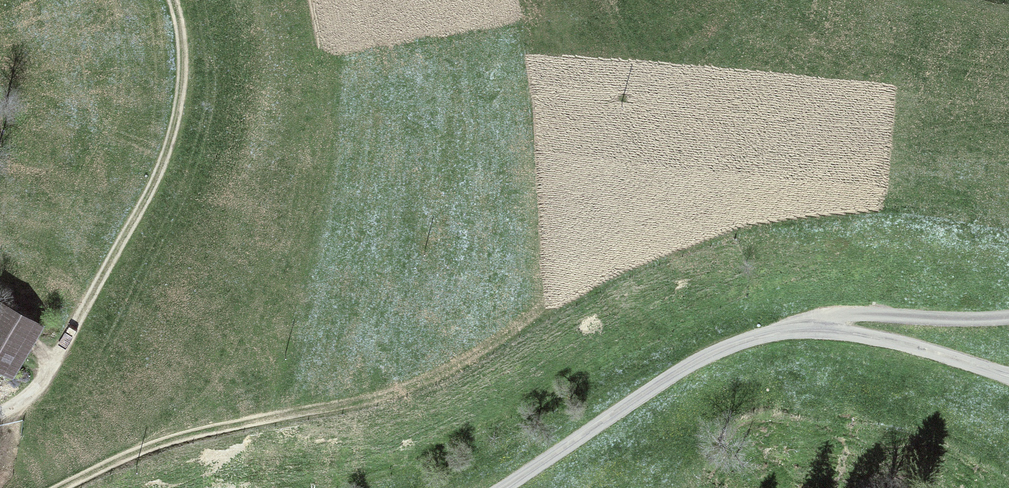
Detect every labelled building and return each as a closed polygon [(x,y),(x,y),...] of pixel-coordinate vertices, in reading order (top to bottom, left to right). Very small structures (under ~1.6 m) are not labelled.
[(10,370),(37,326),(1,304),(0,306),(0,364),(10,370)]
